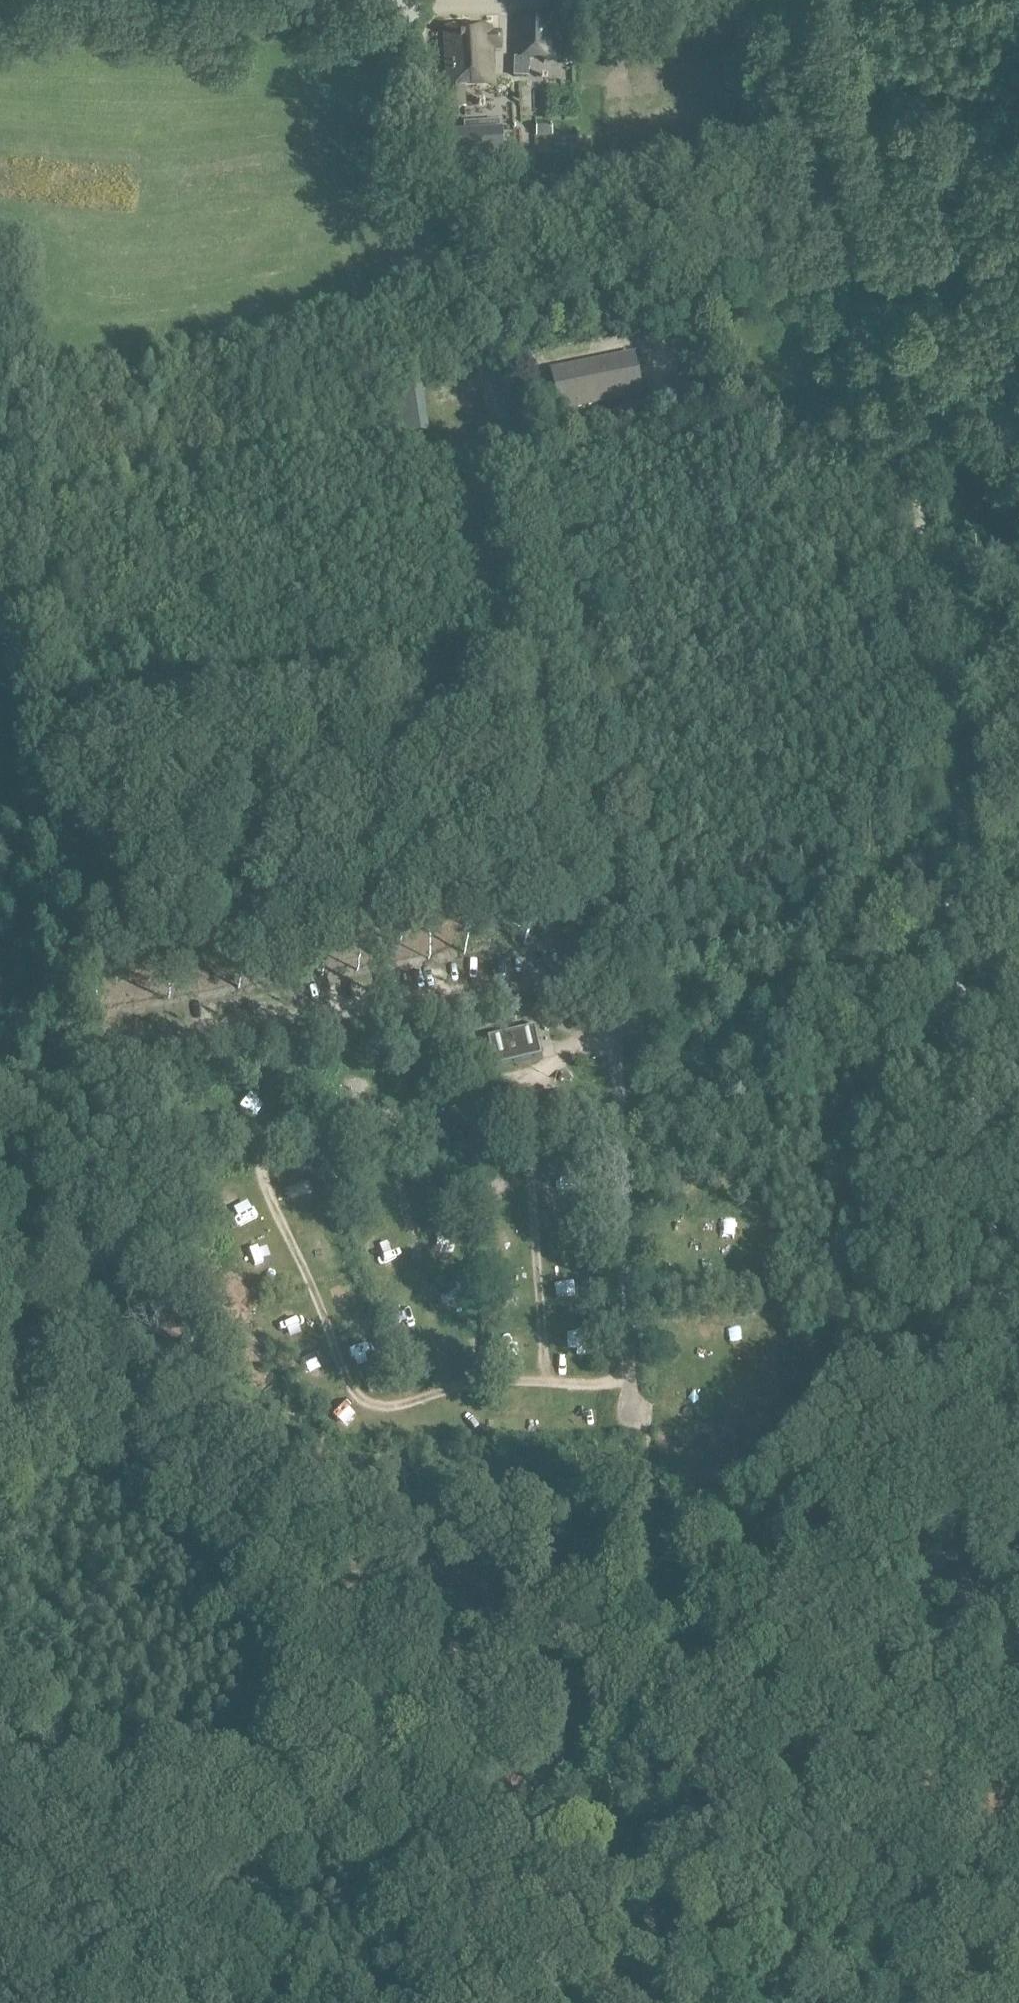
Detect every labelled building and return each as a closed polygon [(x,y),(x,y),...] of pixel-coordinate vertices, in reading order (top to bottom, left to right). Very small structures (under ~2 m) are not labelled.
[(515,17),(515,77),(529,77),(530,65),(528,65),(528,57),(530,57),(562,58),(562,18),(515,17)] [(490,29),(445,30),(448,109),(450,109),(460,109),(466,109),(465,87),(495,86),(494,49),(501,49),(500,33),(490,33),(490,29)] [(552,124),(535,124),(536,138),(553,138),(552,124)] [(500,134),(499,134),(463,136),(448,137),(450,173),(502,170),(500,134)] [(482,182),(468,184),(470,192),(483,190),(482,182)] [(634,356),(551,373),(559,412),(642,394),(634,356)] [(395,387),(403,438),(429,434),(426,417),(420,418),(415,384),(395,387)] [(534,1028),(490,1038),(496,1068),(541,1056),(534,1028)]
